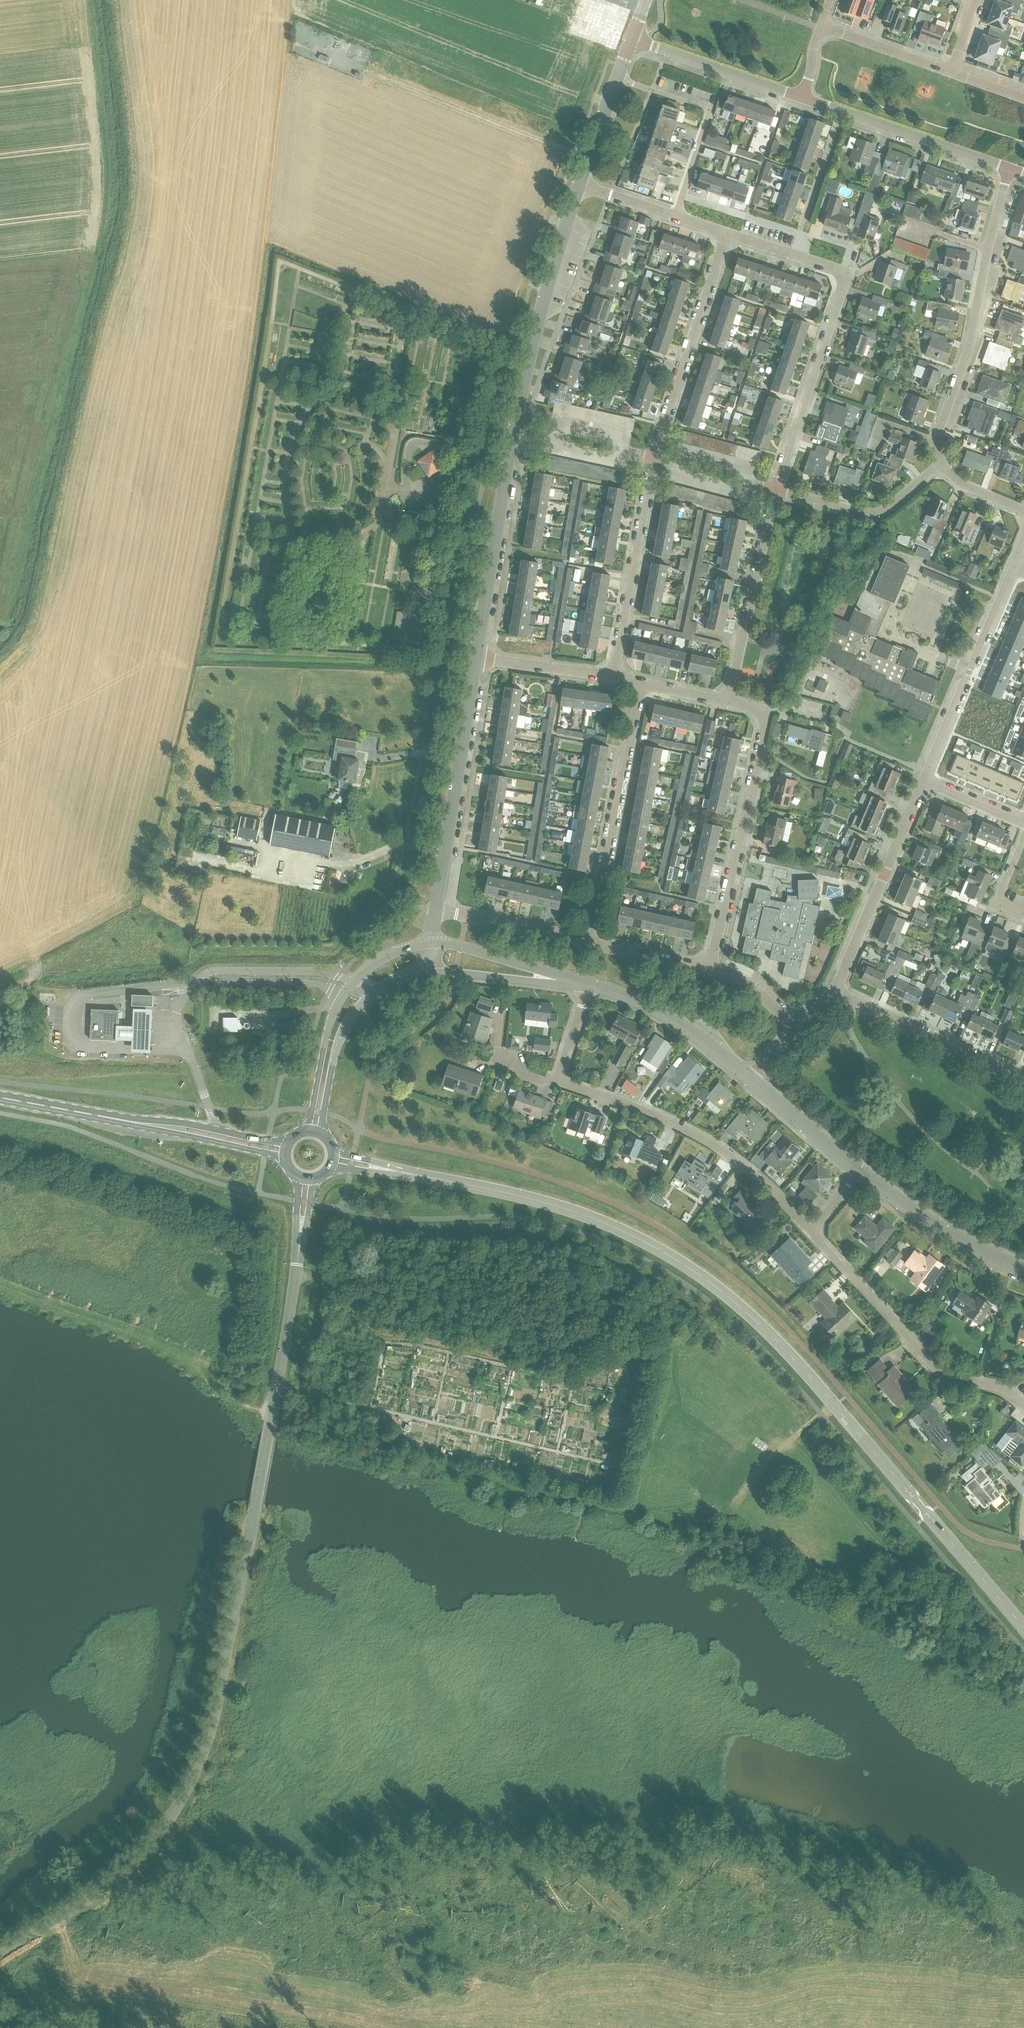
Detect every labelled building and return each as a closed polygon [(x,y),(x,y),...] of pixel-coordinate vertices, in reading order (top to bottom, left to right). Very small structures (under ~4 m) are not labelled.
[(867,19),(874,0),(873,0),(846,0),(841,12),(855,17),(856,15),(867,19)] [(992,12),(1009,18),(1011,12),(1018,15),(1022,3),(1012,0),(1000,0),(999,2),(996,1),(992,12)] [(892,31),(899,33),(906,14),(899,12),(900,8),(886,3),(880,19),(889,23),(887,28),(892,30),(892,31)] [(920,11),(913,30),(921,33),(918,40),(926,43),(927,41),(940,46),(945,29),(930,24),(933,16),(920,11)] [(991,25),(989,31),(1009,38),(1013,27),(1006,24),(1009,18),(992,12),(988,24),(991,25)] [(984,36),(979,47),(996,53),(998,47),(1005,50),(1009,38),(989,31),(987,37),(984,36)] [(996,53),(979,47),(975,59),(979,60),(977,66),(997,73),(1001,62),(994,59),(996,53)] [(332,58),(321,54),(319,59),(330,63),(332,58)] [(732,121),(735,114),(740,99),(727,95),(727,97),(720,94),(716,107),(723,109),(723,110),(729,112),(727,119),(732,121)] [(735,114),(746,118),(751,103),(740,99),(735,114)] [(751,103),(746,118),(753,120),(751,126),(756,127),(758,122),(763,107),(751,103)] [(660,105),(657,115),(677,122),(680,111),(660,105)] [(763,107),(758,122),(770,126),(775,111),(763,107)] [(780,120),(787,123),(790,112),(783,109),(780,120)] [(657,115),(654,125),(673,131),(677,122),(657,115)] [(810,118),(806,130),(820,135),(824,123),(810,118)] [(787,123),(780,120),(778,128),(783,130),(785,124),(786,124),(787,123)] [(654,125),(650,135),(670,142),(673,131),(654,125)] [(806,130),(802,142),(816,147),(820,135),(806,130)] [(650,135),(647,145),(667,151),(670,142),(650,135)] [(871,154),(874,145),(856,139),(850,137),(847,147),(853,149),(849,159),(866,165),(864,171),(873,174),(878,157),(871,154)] [(710,146),(722,150),(722,149),(724,144),(713,140),(712,140),(710,146)] [(802,142),(798,154),(812,159),(816,147),(802,142)] [(647,145),(644,155),(664,161),(667,151),(647,145)] [(873,174),(868,189),(877,192),(882,177),(884,171),(900,176),(905,178),(912,160),(906,158),(907,156),(888,150),(886,156),(885,159),(878,157),(873,174)] [(812,159),(798,154),(793,166),(808,171),(812,159)] [(644,155),(641,165),(660,171),(664,161),(644,155)] [(750,163),(749,168),(760,171),(761,166),(750,162),(750,163)] [(768,162),(764,174),(772,177),(773,173),(770,172),(773,164),(768,162)] [(641,165),(637,175),(657,181),(660,171),(641,165)] [(956,197),(960,184),(955,182),(957,176),(927,165),(921,182),(951,192),(949,199),(955,200),(956,197)] [(792,170),(788,182),(802,187),(806,175),(792,170)] [(696,188),(708,192),(713,178),(701,174),(696,188)] [(772,177),(764,174),(762,180),(771,183),(773,178),(771,177),(772,177)] [(657,181),(637,175),(634,185),(654,191),(657,181)] [(955,200),(954,202),(959,204),(961,198),(962,199),(964,193),(984,200),(989,184),(968,177),(965,186),(960,184),(956,197),(955,200)] [(708,192),(720,196),(725,181),(713,178),(708,192)] [(830,179),(826,193),(836,196),(841,182),(830,179)] [(720,196),(732,200),(737,185),(725,181),(720,196)] [(737,185),(732,200),(744,204),(744,203),(749,189),(750,186),(750,185),(739,181),(737,185)] [(788,182),(784,194),(798,199),(802,187),(788,182)] [(753,203),(758,204),(762,193),(757,192),(753,203)] [(784,194),(780,206),(794,210),(798,199),(784,194)] [(1012,228),(1023,232),(1023,196),(1022,195),(1013,222),(1014,222),(1012,228)] [(853,210),(841,206),(843,200),(831,196),(825,213),(827,214),(824,225),(837,229),(836,231),(845,234),(853,210)] [(957,228),(974,234),(980,217),(972,214),(976,203),(968,200),(963,203),(961,210),(963,211),(957,228)] [(902,214),(908,216),(911,205),(906,203),(902,214)] [(908,216),(913,218),(917,208),(911,205),(908,216)] [(794,210),(780,206),(776,218),(790,223),(794,210)] [(859,207),(856,219),(862,221),(859,228),(857,236),(872,241),(879,218),(864,213),(865,209),(859,207)] [(913,218),(919,221),(923,210),(917,208),(913,218)] [(919,221),(925,223),(929,212),(923,210),(919,221)] [(925,223),(930,225),(934,214),(929,212),(925,223)] [(934,214),(930,225),(936,227),(940,216),(934,214)] [(642,216),(640,223),(650,226),(652,219),(642,216)] [(615,223),(614,227),(627,231),(635,233),(639,223),(621,218),(619,225),(615,223)] [(630,249),(635,233),(627,231),(614,227),(611,236),(615,237),(613,244),(630,249)] [(646,240),(652,242),(656,231),(650,229),(646,240)] [(659,249),(671,252),(675,238),(664,234),(659,249)] [(671,252),(683,256),(688,242),(675,238),(671,252)] [(891,249),(896,251),(900,240),(895,238),(891,249)] [(896,251),(902,253),(906,242),(900,240),(896,251)] [(683,256),(681,262),(688,264),(690,259),(695,260),(700,246),(688,242),(683,256)] [(902,253),(908,255),(912,244),(906,242),(902,253)] [(607,249),(604,258),(616,262),(618,256),(627,259),(630,249),(613,244),(611,250),(607,249)] [(908,255),(914,257),(918,246),(912,244),(908,255)] [(914,257),(919,259),(923,248),(918,246),(914,257)] [(1013,247),(1008,259),(1014,262),(1012,268),(1023,273),(1023,251),(1013,247)] [(923,248),(919,259),(925,261),(929,250),(923,248)] [(940,271),(945,272),(959,275),(960,268),(966,270),(969,254),(958,252),(959,251),(951,250),(951,253),(947,252),(944,265),(939,264),(937,270),(940,271)] [(604,269),(602,275),(619,281),(623,271),(614,268),(616,262),(604,258),(600,268),(604,269)] [(733,273),(745,277),(750,262),(738,258),(733,273)] [(890,285),(893,278),(901,281),(906,265),(891,260),(889,265),(881,263),(875,280),(890,285)] [(745,277),(757,281),(762,266),(750,262),(745,277)] [(757,281),(769,285),(774,270),(762,266),(757,281)] [(678,277),(690,281),(692,273),(680,269),(678,277)] [(769,285),(781,289),(786,274),(774,270),(769,285)] [(939,276),(944,277),(948,278),(944,298),(960,301),(964,281),(958,280),(959,275),(945,272),(940,271),(939,276)] [(781,289),(792,292),(797,278),(786,274),(781,289)] [(614,297),(616,291),(619,281),(602,275),(600,282),(596,280),(593,290),(614,297)] [(793,293),(791,299),(797,301),(799,294),(804,296),(809,281),(797,278),(792,292),(793,293)] [(1020,278),(1017,283),(1007,280),(1001,296),(1017,302),(1023,285),(1023,286),(1023,279),(1020,278)] [(675,280),(671,292),(685,296),(689,284),(675,280)] [(809,281),(804,296),(816,300),(821,285),(809,281)] [(609,312),(612,302),(614,297),(593,290),(590,299),(594,301),(592,307),(609,312)] [(671,292),(667,303),(681,308),(685,296),(671,292)] [(725,296),(721,309),(736,313),(740,301),(725,296)] [(886,307),(888,301),(873,296),(871,302),(862,299),(857,314),(875,320),(880,305),(886,307)] [(936,326),(955,330),(958,314),(946,311),(947,305),(929,301),(928,310),(938,312),(936,326)] [(667,303),(663,315),(677,320),(681,308),(667,303)] [(776,303),(774,308),(780,310),(787,312),(789,307),(776,303)] [(586,312),(583,321),(604,328),(606,322),(609,323),(612,322),(615,315),(609,312),(592,307),(590,313),(586,312)] [(721,309),(717,320),(732,325),(736,313),(721,309)] [(1001,319),(997,330),(1000,331),(998,338),(1013,343),(1023,317),(1002,310),(999,318),(1001,319)] [(663,315),(659,327),(674,332),(677,320),(663,315)] [(795,319),(790,331),(805,336),(809,324),(795,319)] [(717,320),(713,332),(728,337),(732,325),(717,320)] [(573,335),(590,341),(591,337),(588,336),(589,334),(596,337),(598,332),(611,337),(613,331),(604,328),(583,321),(580,327),(576,326),(573,335)] [(659,327),(656,339),(670,343),(674,332),(659,327)] [(895,329),(892,339),(898,341),(901,331),(895,329)] [(863,330),(861,336),(853,333),(847,351),(862,356),(868,339),(875,341),(878,335),(863,330)] [(925,355),(945,363),(951,346),(942,342),(944,337),(925,330),(922,337),(931,340),(925,355)] [(790,331),(786,343),(801,348),(805,336),(790,331)] [(728,337),(713,332),(710,344),(724,349),(728,337)] [(564,349),(576,354),(578,348),(586,351),(590,341),(573,335),(571,342),(567,340),(564,349)] [(986,354),(983,362),(1003,369),(1013,343),(998,338),(995,345),(992,344),(988,355),(986,354)] [(670,343),(656,339),(652,351),(666,355),(670,343)] [(768,349),(769,350),(771,345),(759,341),(757,346),(768,350),(768,349)] [(890,341),(887,352),(894,354),(897,343),(890,341)] [(786,343),(783,355),(797,360),(801,348),(786,343)] [(757,346),(755,352),(766,355),(768,350),(757,346)] [(563,367),(579,372),(583,362),(574,360),(576,354),(564,349),(560,359),(565,361),(563,367)] [(706,353),(703,365),(717,370),(722,371),(726,360),(721,358),(706,353)] [(783,355),(778,367),(793,372),(797,360),(783,355)] [(649,360),(645,372),(659,377),(663,365),(649,360)] [(937,383),(941,374),(928,369),(930,364),(918,360),(916,365),(926,369),(920,385),(933,390),(936,383),(937,383)] [(751,364),(749,370),(755,372),(759,373),(761,367),(751,364)] [(862,375),(864,369),(850,364),(848,369),(839,366),(834,382),(851,388),(856,373),(862,375)] [(703,365),(699,377),(713,382),(717,370),(703,365)] [(556,372),(553,381),(566,385),(569,387),(574,388),(579,372),(563,367),(560,373),(556,372)] [(778,367),(775,378),(789,383),(793,372),(778,367)] [(645,372),(641,384),(655,389),(659,377),(645,372)] [(1012,386),(1000,382),(984,376),(977,394),(988,398),(986,403),(997,407),(999,402),(1005,405),(1012,386)] [(699,377),(695,389),(709,394),(713,382),(699,377)] [(789,383),(775,378),(771,390),(785,395),(789,383)] [(543,396),(556,400),(555,402),(561,403),(567,404),(572,405),(573,399),(566,397),(567,393),(577,396),(579,390),(566,385),(553,381),(550,388),(546,386),(543,396)] [(641,384),(637,396),(651,401),(655,389),(641,384)] [(695,389),(691,401),(705,406),(709,394),(695,389)] [(712,397),(724,401),(726,396),(714,392),(712,397)] [(923,417),(929,402),(912,395),(903,418),(923,426),(925,418),(923,417)] [(651,401),(637,396),(633,408),(647,413),(651,401)] [(768,397),(764,409),(779,413),(783,402),(768,397)] [(691,401),(687,413),(701,417),(705,406),(691,401)] [(553,414),(558,415),(561,403),(555,402),(553,414)] [(826,414),(823,420),(842,427),(848,409),(827,402),(823,413),(826,414)] [(558,415),(564,416),(567,404),(561,403),(558,415)] [(564,416),(570,417),(573,405),(572,405),(567,404),(564,416)] [(1000,410),(991,407),(983,404),(980,410),(973,407),(969,417),(971,417),(967,428),(981,432),(983,426),(984,427),(989,414),(998,417),(1000,410)] [(570,417),(576,419),(578,407),(573,405),(570,417)] [(629,414),(631,408),(623,405),(621,412),(629,414)] [(576,419),(581,420),(584,408),(578,407),(576,419)] [(581,420),(587,421),(590,409),(584,408),(581,420)] [(587,421),(593,422),(595,410),(590,409),(587,421)] [(735,415),(743,417),(744,411),(737,409),(735,415)] [(764,409),(760,421),(775,425),(779,413),(764,409)] [(593,422),(598,424),(601,412),(595,410),(593,422)] [(598,424),(604,425),(607,413),(601,412),(598,424)] [(853,446),(865,451),(877,416),(866,412),(853,446)] [(604,425),(610,426),(612,414),(607,413),(604,425)] [(701,417),(687,413),(683,425),(697,429),(701,417)] [(446,434),(457,436),(460,417),(449,414),(446,434)] [(610,426),(615,427),(618,415),(612,414),(610,426)] [(615,427),(621,429),(624,417),(618,415),(615,427)] [(621,429),(627,430),(629,418),(624,417),(621,429)] [(629,418),(627,430),(633,431),(635,419),(629,418)] [(820,425),(816,437),(828,441),(825,449),(829,450),(840,454),(843,446),(837,444),(842,427),(823,420),(821,426),(820,425)] [(760,421),(756,432),(771,437),(775,425),(760,421)] [(1023,439),(1023,422),(1020,421),(1014,435),(1023,439)] [(678,442),(735,458),(739,446),(682,431),(678,442)] [(771,437),(756,432),(752,444),(767,449),(771,437)] [(891,433),(888,442),(898,445),(901,437),(891,433)] [(969,435),(966,441),(975,445),(978,438),(969,435)] [(890,455),(888,460),(901,465),(903,459),(912,462),(918,444),(902,438),(895,456),(890,455)] [(735,458),(741,459),(744,447),(739,446),(735,458)] [(825,461),(827,456),(829,450),(817,446),(815,452),(811,451),(809,456),(803,473),(812,477),(812,476),(822,479),(828,462),(825,461)] [(741,459),(747,461),(750,449),(744,447),(741,459)] [(1001,450),(997,462),(1002,464),(998,476),(1014,482),(1015,481),(1021,483),(1023,475),(1018,473),(1020,466),(1009,462),(1011,456),(1006,454),(1008,449),(1003,447),(1002,450),(1001,450)] [(991,460),(997,462),(1001,450),(994,448),(992,453),(988,452),(986,457),(967,451),(963,464),(972,467),(973,466),(987,471),(991,460)] [(747,461),(752,462),(755,450),(750,449),(747,461)] [(418,461),(429,477),(445,466),(434,450),(418,461)] [(755,450),(752,462),(758,464),(761,452),(755,450)] [(541,467),(553,470),(556,458),(544,455),(541,467)] [(553,470),(565,472),(567,460),(556,458),(553,470)] [(565,472),(577,475),(580,463),(567,460),(565,472)] [(901,465),(888,460),(886,460),(884,466),(877,463),(871,479),(890,486),(896,470),(899,471),(901,465)] [(577,475),(589,477),(591,466),(580,463),(577,475)] [(858,485),(863,470),(856,468),(855,471),(839,465),(833,484),(850,489),(852,483),(858,485)] [(589,477),(606,481),(609,469),(591,466),(589,477)] [(609,469),(606,481),(624,485),(627,473),(609,469)] [(535,473),(533,486),(551,489),(553,476),(535,473)] [(747,505),(668,483),(664,495),(738,515),(739,509),(745,510),(747,505)] [(533,486),(531,499),(549,501),(551,489),(533,486)] [(609,488),(607,500),(624,503),(627,491),(609,488)] [(933,498),(926,515),(923,522),(933,527),(926,544),(936,548),(950,515),(944,513),(948,504),(933,498)] [(531,499),(529,511),(547,514),(549,501),(531,499)] [(607,500),(605,513),(622,516),(624,503),(607,500)] [(663,504),(660,518),(677,522),(679,507),(663,504)] [(697,510),(694,525),(700,526),(703,511),(697,510)] [(529,511),(527,524),(545,526),(547,514),(529,511)] [(961,542),(972,547),(980,530),(972,527),(977,516),(968,512),(967,515),(962,513),(954,531),(964,535),(961,542)] [(605,513),(602,525),(620,528),(622,516),(605,513)] [(704,526),(709,528),(712,514),(706,513),(704,526)] [(660,518),(658,531),(674,534),(677,522),(660,518)] [(730,518),(727,532),(744,536),(746,522),(730,518)] [(527,524),(525,536),(543,539),(545,526),(527,524)] [(600,537),(617,541),(620,528),(602,525),(600,537)] [(709,528),(704,526),(701,539),(707,540),(709,528)] [(1001,549),(1010,530),(1007,529),(1006,531),(995,527),(993,532),(986,530),(980,544),(991,549),(993,545),(1001,549)] [(658,531),(655,543),(672,546),(674,534),(658,531)] [(727,532),(725,544),(741,548),(744,536),(727,532)] [(589,541),(590,536),(581,533),(579,538),(589,541)] [(543,539),(525,536),(523,549),(541,552),(543,539)] [(594,536),(592,548),(598,549),(598,550),(615,553),(617,541),(600,537),(594,536)] [(879,549),(890,553),(893,547),(881,542),(879,549)] [(672,546),(655,543),(653,556),(670,559),(672,546)] [(725,544),(722,557),(738,561),(741,548),(725,544)] [(578,546),(573,545),(571,557),(576,558),(577,552),(580,553),(581,549),(577,549),(578,546)] [(615,553),(598,550),(595,563),(613,566),(615,553)] [(695,551),(689,550),(687,560),(681,559),(678,571),(685,572),(683,585),(688,585),(695,551)] [(702,563),(704,552),(699,551),(692,586),(697,588),(700,576),(706,577),(709,564),(702,563)] [(738,561),(722,557),(719,569),(736,573),(738,561)] [(885,557),(882,566),(878,574),(875,573),(878,564),(874,563),(856,605),(849,623),(834,617),(829,630),(831,631),(821,656),(836,662),(835,665),(851,672),(850,675),(866,682),(865,685),(880,691),(879,695),(895,702),(894,704),(910,711),(909,714),(924,721),(941,681),(912,670),(919,653),(908,649),(907,651),(876,638),(891,603),(894,604),(909,567),(885,557)] [(928,560),(924,569),(922,575),(963,592),(966,586),(970,578),(928,560)] [(521,561),(519,574),(537,577),(539,564),(521,561)] [(968,569),(966,574),(976,578),(980,569),(981,567),(971,563),(968,569)] [(651,564),(649,578),(666,581),(668,567),(651,564)] [(958,569),(957,571),(963,573),(965,569),(966,567),(960,564),(958,569)] [(519,574),(517,586),(535,589),(537,577),(519,574)] [(593,574),(591,586),(608,590),(611,577),(593,574)] [(649,578),(646,591),(663,594),(666,581),(649,578)] [(717,578),(715,591),(731,594),(734,581),(717,578)] [(572,582),(566,581),(564,594),(569,595),(570,594),(573,594),(575,582),(572,582)] [(517,586),(515,599),(533,602),(535,589),(517,586)] [(591,586),(589,599),(606,602),(608,590),(591,586)] [(646,591),(644,603),(661,606),(663,594),(646,591)] [(715,591),(712,604),(728,607),(731,594),(715,591)] [(515,599),(513,611),(531,614),(533,602),(515,599)] [(589,599),(586,611),(604,614),(606,602),(589,599)] [(661,606),(644,603),(642,615),(659,619),(661,606)] [(712,604),(709,616),(726,619),(728,607),(712,604)] [(679,628),(683,610),(678,609),(675,621),(668,620),(667,626),(679,628)] [(513,611),(511,624),(529,626),(529,624),(536,625),(537,615),(531,614),(513,611)] [(586,611),(584,623),(601,627),(604,614),(586,611)] [(692,612),(687,611),(684,627),(696,630),(697,624),(690,622),(692,612)] [(1011,625),(1023,630),(1023,615),(1017,611),(1011,625)] [(726,619),(709,616),(706,629),(723,633),(726,619)] [(565,619),(565,620),(560,619),(558,632),(563,633),(563,631),(569,632),(571,620),(565,619)] [(579,622),(577,632),(582,633),(582,636),(599,639),(601,627),(584,623),(584,622),(579,622)] [(651,632),(652,627),(639,623),(638,629),(651,633),(651,632)] [(529,626),(511,624),(509,636),(527,639),(529,626)] [(1005,638),(1023,646),(1023,644),(1023,630),(1011,625),(1005,638)] [(663,635),(665,629),(652,627),(651,632),(663,635)] [(696,630),(684,627),(683,634),(691,635),(695,636),(696,630)] [(663,635),(677,638),(678,632),(665,629),(663,635)] [(678,632),(677,638),(689,641),(691,635),(683,634),(678,632)] [(708,639),(695,636),(691,635),(689,641),(688,648),(694,649),(695,642),(707,645),(708,639)] [(599,639),(582,636),(579,649),(597,652),(599,639)] [(1005,638),(1000,652),(1018,659),(1023,646),(1005,638)] [(708,639),(707,645),(707,646),(720,649),(722,642),(708,639)] [(632,658),(644,661),(648,645),(635,642),(632,658)] [(644,661),(657,664),(660,648),(648,645),(644,661)] [(657,664),(669,667),(673,651),(660,648),(657,664)] [(673,651),(669,667),(682,670),(686,654),(673,651)] [(1000,652),(994,665),(1012,673),(1018,659),(1000,652)] [(688,671),(700,674),(704,658),(692,655),(688,671)] [(704,658),(700,674),(714,677),(717,661),(704,658)] [(994,665),(988,679),(1006,686),(1012,673),(994,665)] [(818,686),(827,689),(831,676),(822,673),(818,686)] [(988,679),(983,692),(1001,700),(1006,686),(988,679)] [(505,688),(503,700),(521,703),(523,690),(505,688)] [(561,706),(573,708),(576,690),(563,688),(561,706)] [(573,708),(586,709),(589,692),(576,690),(573,708)] [(586,709),(598,711),(601,694),(589,692),(586,709)] [(601,694),(598,711),(611,713),(614,696),(601,694)] [(503,700),(501,713),(519,716),(521,703),(503,700)] [(651,722),(663,725),(667,707),(655,704),(651,722)] [(663,725),(675,728),(680,710),(667,707),(663,725)] [(675,728),(687,731),(692,713),(680,710),(675,728)] [(845,711),(841,719),(850,722),(853,714),(852,714),(845,711)] [(501,713),(499,725),(517,728),(519,716),(501,713)] [(692,713),(687,731),(700,734),(704,716),(692,713)] [(709,720),(706,733),(710,734),(711,734),(714,734),(717,722),(709,720)] [(772,736),(778,738),(782,726),(777,724),(772,736)] [(499,725),(497,738),(515,740),(517,728),(499,725)] [(807,748),(821,752),(825,734),(813,731),(812,733),(789,727),(786,735),(803,740),(801,745),(808,747),(807,748)] [(998,734),(1004,736),(1006,730),(1000,728),(998,734)] [(647,742),(659,744),(660,739),(661,739),(662,732),(654,730),(652,738),(648,737),(647,742)] [(724,737),(721,749),(738,753),(741,741),(724,737)] [(336,747),(333,760),(339,761),(337,774),(340,775),(339,780),(356,783),(360,760),(355,760),(356,751),(358,742),(337,738),(336,747)] [(497,738),(495,750),(513,753),(515,740),(497,738)] [(1012,753),(1023,758),(1023,743),(1018,740),(1012,753)] [(847,742),(840,760),(846,763),(854,745),(847,742)] [(589,757),(607,761),(610,748),(592,744),(589,757)] [(646,746),(643,759),(660,762),(663,749),(646,746)] [(721,749),(718,762),(736,766),(738,753),(721,749)] [(494,758),(493,763),(511,766),(512,759),(513,753),(495,750),(494,758)] [(957,755),(950,773),(963,779),(971,761),(957,755)] [(589,757),(587,770),(605,773),(607,761),(589,757)] [(643,759),(641,771),(658,775),(660,762),(643,759)] [(882,771),(879,777),(897,784),(901,774),(892,770),(894,765),(881,760),(877,769),(882,771)] [(971,761),(963,779),(977,784),(984,766),(971,761)] [(718,762),(715,774),(733,778),(736,766),(718,762)] [(984,766),(977,784),(990,790),(998,772),(984,766)] [(587,770),(585,782),(603,785),(605,773),(587,770)] [(641,771),(638,784),(656,787),(658,775),(641,771)] [(998,772),(990,790),(1004,796),(1011,778),(998,772)] [(715,774),(713,786),(730,790),(733,778),(715,774)] [(491,775),(489,788),(506,791),(508,778),(491,775)] [(773,803),(789,806),(795,781),(778,777),(776,785),(777,786),(773,803)] [(897,784),(879,777),(877,783),(872,781),(868,791),(881,796),(884,791),(892,795),(897,784)] [(829,787),(835,790),(839,781),(833,778),(829,787)] [(1004,796),(1017,801),(1023,785),(1023,783),(1011,778),(1004,796)] [(585,782),(582,794),(600,798),(603,785),(585,782)] [(638,784),(636,796),(653,799),(656,787),(638,784)] [(713,786),(710,799),(727,803),(730,790),(713,786)] [(489,788),(487,800),(505,803),(506,791),(489,788)] [(867,806),(864,812),(882,819),(886,809),(877,806),(880,800),(863,793),(859,803),(867,806)] [(582,794),(580,807),(598,810),(600,798),(582,794)] [(636,796),(633,808),(651,812),(653,799),(636,796)] [(727,803),(710,799),(707,811),(724,815),(727,803)] [(487,800),(485,812),(503,815),(511,816),(512,810),(504,809),(505,803),(487,800)] [(942,823),(949,826),(955,810),(943,805),(937,818),(931,815),(925,829),(931,832),(933,828),(939,830),(942,823)] [(575,806),(574,811),(579,812),(578,819),(596,822),(598,810),(580,807),(575,806)] [(534,815),(533,820),(538,820),(540,808),(535,807),(535,809),(529,808),(528,814),(534,815)] [(633,808),(631,821),(648,824),(651,812),(633,808)] [(955,810),(949,826),(956,829),(953,836),(959,839),(957,843),(963,845),(969,831),(963,828),(968,816),(955,810)] [(485,812),(483,825),(501,827),(503,815),(485,812)] [(882,819),(864,812),(862,818),(856,816),(852,826),(866,832),(869,826),(877,830),(882,819)] [(330,857),(336,826),(277,814),(270,845),(330,857)] [(825,815),(821,823),(828,826),(831,818),(825,815)] [(763,844),(781,847),(787,820),(771,817),(767,837),(765,836),(763,844)] [(682,818),(679,830),(684,832),(687,819),(682,818)] [(240,833),(239,835),(257,839),(260,822),(249,820),(243,819),(240,833)] [(578,819),(575,831),(593,835),(596,822),(578,819)] [(532,827),(531,832),(536,833),(538,820),(533,820),(533,821),(527,821),(526,826),(532,827)] [(631,821),(629,833),(646,836),(648,824),(631,821)] [(970,834),(987,842),(994,827),(982,822),(982,823),(976,821),(970,834)] [(704,823),(701,836),(719,840),(722,827),(704,823)] [(483,825),(481,837),(499,840),(501,827),(483,825)] [(994,827),(987,842),(1004,849),(1010,835),(1004,833),(1005,832),(994,827)] [(842,844),(849,847),(867,855),(871,845),(863,841),(865,835),(849,829),(845,838),(844,838),(842,844)] [(679,830),(676,843),(681,844),(684,832),(679,830)] [(575,831),(573,844),(591,847),(593,835),(575,831)] [(629,833),(626,846),(644,849),(646,836),(629,833)] [(701,836),(699,848),(716,852),(719,840),(701,836)] [(499,840),(481,837),(479,850),(497,853),(499,840)] [(676,843),(673,855),(678,856),(681,844),(676,843)] [(936,853),(938,848),(926,843),(924,848),(918,846),(912,859),(925,864),(930,852),(935,854),(936,853)] [(573,844),(571,856),(589,860),(591,847),(573,844)] [(626,846),(624,858),(641,861),(644,849),(626,846)] [(867,855),(849,847),(847,853),(839,850),(835,860),(852,867),(854,861),(863,865),(867,855)] [(699,848),(696,860),(713,864),(716,852),(699,848)] [(673,855),(670,867),(675,868),(678,856),(673,855)] [(589,860),(571,856),(568,869),(586,872),(589,860)] [(641,861),(624,858),(621,871),(639,874),(641,861)] [(963,865),(975,870),(978,865),(965,859),(963,865)] [(696,860),(693,872),(710,876),(713,864),(696,860)] [(670,867),(667,879),(672,880),(675,868),(670,867)] [(964,880),(967,881),(986,889),(992,877),(979,871),(976,877),(967,873),(964,880)] [(693,872),(690,885),(708,889),(710,876),(693,872)] [(906,874),(901,887),(916,894),(922,881),(906,874)] [(484,894),(497,897),(501,879),(488,876),(484,894)] [(928,882),(940,887),(942,882),(930,877),(928,882)] [(497,897),(509,899),(513,882),(501,879),(497,897)] [(672,880),(667,879),(664,891),(669,893),(672,880)] [(521,902),(534,905),(537,888),(538,888),(539,883),(526,880),(525,885),(521,902)] [(807,942),(812,944),(821,907),(813,905),(813,900),(819,899),(818,880),(798,880),(799,896),(792,896),(788,895),(786,903),(781,902),(780,904),(770,901),(772,891),(757,888),(754,904),(750,903),(742,936),(746,937),(742,953),(757,956),(759,946),(772,949),(770,959),(786,963),(785,968),(784,967),(782,976),(798,979),(807,942)] [(947,889),(945,895),(951,897),(962,901),(973,906),(975,900),(981,903),(986,889),(967,881),(961,894),(953,891),(947,889)] [(509,899),(521,902),(525,885),(513,882),(509,899)] [(828,895),(842,897),(844,885),(830,883),(828,895)] [(708,889),(690,885),(687,897),(705,901),(708,889)] [(916,894),(901,887),(895,900),(911,906),(916,894)] [(534,905),(546,908),(550,890),(538,888),(537,888),(534,905)] [(550,890),(546,908),(558,910),(562,893),(550,890)] [(641,896),(649,898),(650,893),(638,890),(636,895),(638,895),(637,899),(641,900),(641,896)] [(836,919),(837,902),(825,902),(824,918),(836,919)] [(629,926),(642,929),(646,911),(647,906),(640,905),(639,910),(633,909),(629,926)] [(617,923),(629,926),(633,909),(621,906),(617,923)] [(932,915),(941,913),(940,907),(931,909),(932,915)] [(914,916),(925,921),(927,915),(916,910),(914,916)] [(642,929),(654,932),(658,914),(646,911),(642,929)] [(654,932),(666,934),(670,917),(658,914),(654,932)] [(889,914),(884,927),(900,933),(905,921),(889,914)] [(925,921),(914,916),(911,922),(925,927),(927,921),(925,921)] [(666,934),(678,937),(682,919),(670,917),(666,934)] [(970,918),(965,932),(962,938),(981,946),(988,928),(980,925),(981,922),(970,918)] [(682,919),(678,937),(691,940),(695,922),(682,919)] [(900,933),(884,927),(879,940),(894,947),(900,933)] [(988,943),(986,949),(995,953),(1006,957),(1012,940),(1007,938),(1009,933),(995,927),(988,943)] [(1006,957),(1011,959),(1014,954),(1023,958),(1023,939),(1020,938),(1018,942),(1012,940),(1006,957)] [(897,956),(900,957),(910,962),(913,956),(899,950),(897,956)] [(863,960),(859,970),(865,973),(862,980),(877,986),(880,980),(882,981),(885,975),(891,978),(894,971),(896,967),(899,959),(900,957),(897,956),(896,956),(889,953),(880,972),(874,969),(875,966),(863,960)] [(899,959),(896,967),(894,971),(899,974),(905,962),(899,959)] [(945,960),(937,961),(935,966),(941,969),(945,960)] [(897,979),(891,993),(904,998),(913,980),(908,978),(900,974),(897,979)] [(926,986),(931,988),(937,977),(931,974),(926,986)] [(929,1010),(942,1016),(949,1000),(945,998),(948,992),(939,988),(943,979),(937,977),(931,988),(927,997),(934,1000),(929,1010)] [(913,980),(904,998),(917,1004),(923,991),(915,988),(918,982),(913,980)] [(957,1016),(963,1019),(975,994),(968,991),(966,996),(962,994),(957,1004),(949,1000),(942,1016),(955,1021),(957,1016)] [(967,1027),(980,1033),(988,1015),(983,1012),(980,1017),(973,1014),(981,997),(975,994),(963,1019),(970,1021),(967,1027)] [(133,1006),(153,1006),(153,1001),(153,996),(133,995),(133,1000),(133,1006)] [(490,1013),(494,1002),(480,998),(477,1008),(479,1009),(477,1016),(471,1014),(468,1025),(469,1026),(466,1037),(484,1043),(491,1020),(486,1019),(488,1012),(490,1013)] [(527,1003),(525,1019),(550,1022),(549,1027),(556,1027),(556,1025),(557,1015),(551,1014),(552,1004),(541,1003),(541,1005),(527,1003)] [(127,1026),(119,1026),(118,1040),(127,1040),(133,1040),(132,1051),(151,1052),(152,1037),(152,1020),(153,1010),(134,1009),(134,1019),(133,1026),(127,1026)] [(1001,1021),(1007,1023),(1012,1011),(1007,1009),(1001,1021)] [(120,1011),(92,1010),(91,1040),(118,1041),(118,1040),(119,1026),(120,1011)] [(988,1015),(980,1033),(993,1039),(999,1026),(992,1023),(994,1018),(988,1015)] [(642,1029),(624,1019),(618,1016),(610,1032),(625,1040),(622,1045),(613,1062),(621,1067),(630,1050),(630,1049),(633,1045),(642,1029)] [(238,1018),(224,1018),(224,1021),(224,1030),(224,1032),(238,1032),(238,1018)] [(1023,1038),(1010,1031),(1004,1044),(1018,1050),(1021,1045),(1023,1047),(1023,1038)] [(643,1059),(641,1063),(655,1072),(656,1071),(662,1075),(669,1064),(663,1060),(665,1057),(672,1046),(656,1035),(641,1058),(643,1059)] [(516,1039),(509,1038),(508,1049),(519,1050),(520,1044),(515,1043),(516,1039)] [(536,1038),(534,1050),(550,1052),(552,1040),(536,1038)] [(664,1076),(657,1085),(663,1090),(670,1081),(673,1079),(681,1085),(679,1088),(684,1092),(692,1082),(693,1083),(704,1070),(689,1057),(678,1071),(671,1066),(664,1076)] [(442,1086),(475,1097),(482,1076),(449,1065),(442,1086)] [(626,1079),(621,1087),(628,1092),(633,1084),(626,1079)] [(729,1099),(733,1094),(719,1083),(710,1093),(705,1089),(698,1098),(703,1102),(706,1099),(722,1113),(732,1102),(729,1099)] [(511,1089),(509,1095),(517,1097),(513,1108),(540,1118),(541,1115),(548,1118),(553,1103),(546,1101),(519,1091),(511,1089)] [(572,1114),(568,1128),(585,1134),(587,1128),(591,1129),(591,1130),(594,1131),(600,1134),(605,1118),(577,1109),(575,1115),(572,1114)] [(726,1131),(731,1135),(737,1140),(738,1137),(737,1136),(741,1130),(754,1141),(768,1125),(751,1111),(747,1116),(741,1112),(726,1131)] [(655,1151),(653,1147),(657,1139),(648,1135),(645,1141),(630,1135),(626,1145),(623,1144),(619,1154),(629,1158),(630,1156),(637,1158),(637,1157),(657,1165),(662,1154),(655,1151)] [(790,1161),(799,1150),(784,1138),(764,1162),(769,1166),(770,1165),(782,1174),(792,1163),(790,1161)] [(703,1173),(707,1167),(695,1160),(692,1165),(685,1161),(675,1176),(701,1192),(708,1180),(700,1175),(702,1173),(703,1173)] [(806,1187),(799,1196),(810,1205),(817,1196),(816,1195),(818,1192),(822,1187),(824,1188),(828,1191),(833,1184),(829,1181),(832,1177),(826,1172),(824,1174),(816,1166),(804,1180),(802,1183),(806,1187)] [(711,1177),(717,1181),(723,1171),(717,1167),(711,1177)] [(753,1220),(759,1213),(748,1203),(750,1200),(740,1192),(733,1200),(737,1204),(731,1210),(741,1220),(739,1222),(750,1232),(757,1223),(753,1220)] [(869,1246),(876,1252),(895,1228),(883,1219),(877,1227),(865,1217),(856,1230),(872,1243),(869,1246)] [(794,1278),(801,1286),(813,1275),(804,1264),(809,1260),(790,1239),(773,1255),(782,1265),(781,1266),(793,1279),(794,1278)] [(887,1262),(894,1266),(902,1256),(895,1251),(887,1262)] [(916,1251),(906,1264),(920,1276),(914,1283),(925,1291),(943,1267),(933,1259),(930,1262),(920,1254),(921,1253),(919,1252),(918,1253),(916,1251)] [(821,1324),(834,1339),(856,1318),(843,1304),(836,1309),(829,1302),(831,1300),(823,1291),(810,1303),(818,1312),(819,1311),(826,1319),(821,1324)] [(967,1316),(980,1324),(991,1306),(978,1298),(975,1302),(960,1293),(953,1304),(968,1313),(967,1316)] [(874,1342),(880,1349),(893,1337),(887,1330),(874,1342)] [(876,1382),(879,1379),(882,1382),(879,1384),(884,1391),(887,1388),(894,1396),(891,1399),(898,1407),(910,1397),(906,1392),(910,1389),(905,1383),(907,1382),(894,1366),(888,1371),(880,1361),(867,1371),(876,1382)] [(932,1404),(919,1415),(927,1425),(924,1428),(948,1457),(962,1446),(937,1417),(940,1415),(932,1404)] [(1007,1416),(1010,1411),(1007,1409),(1009,1406),(1007,1405),(1002,1412),(1007,1416)] [(1001,1450),(1010,1457),(1023,1467),(1023,1466),(1023,1428),(1016,1422),(1006,1434),(1011,1437),(1001,1450)] [(976,1464),(972,1467),(962,1476),(968,1484),(965,1486),(985,1509),(997,1498),(993,1494),(997,1491),(990,1483),(992,1481),(982,1469),(988,1463),(984,1458),(990,1453),(982,1444),(971,1453),(976,1459),(976,1464)]
